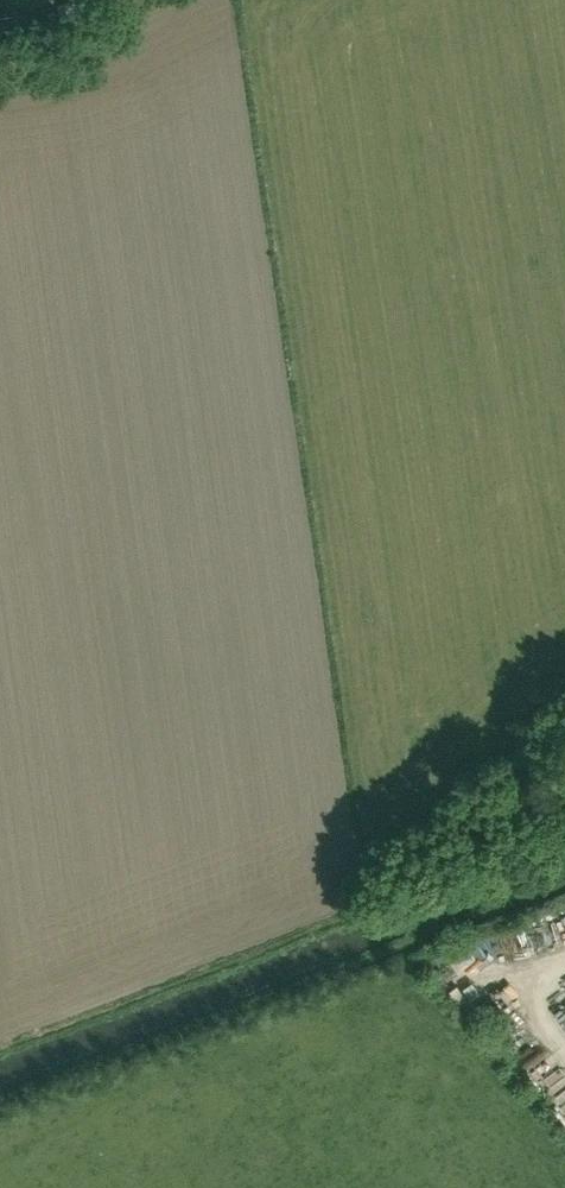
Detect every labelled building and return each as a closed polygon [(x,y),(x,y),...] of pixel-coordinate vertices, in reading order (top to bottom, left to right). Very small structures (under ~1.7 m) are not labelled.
[(444,958),(436,968),(456,986),(465,976),(444,958)] [(479,976),(468,982),(480,1004),(491,998),(479,976)] [(506,1051),(527,1076),(564,1043),(564,1000),(506,1051)]
